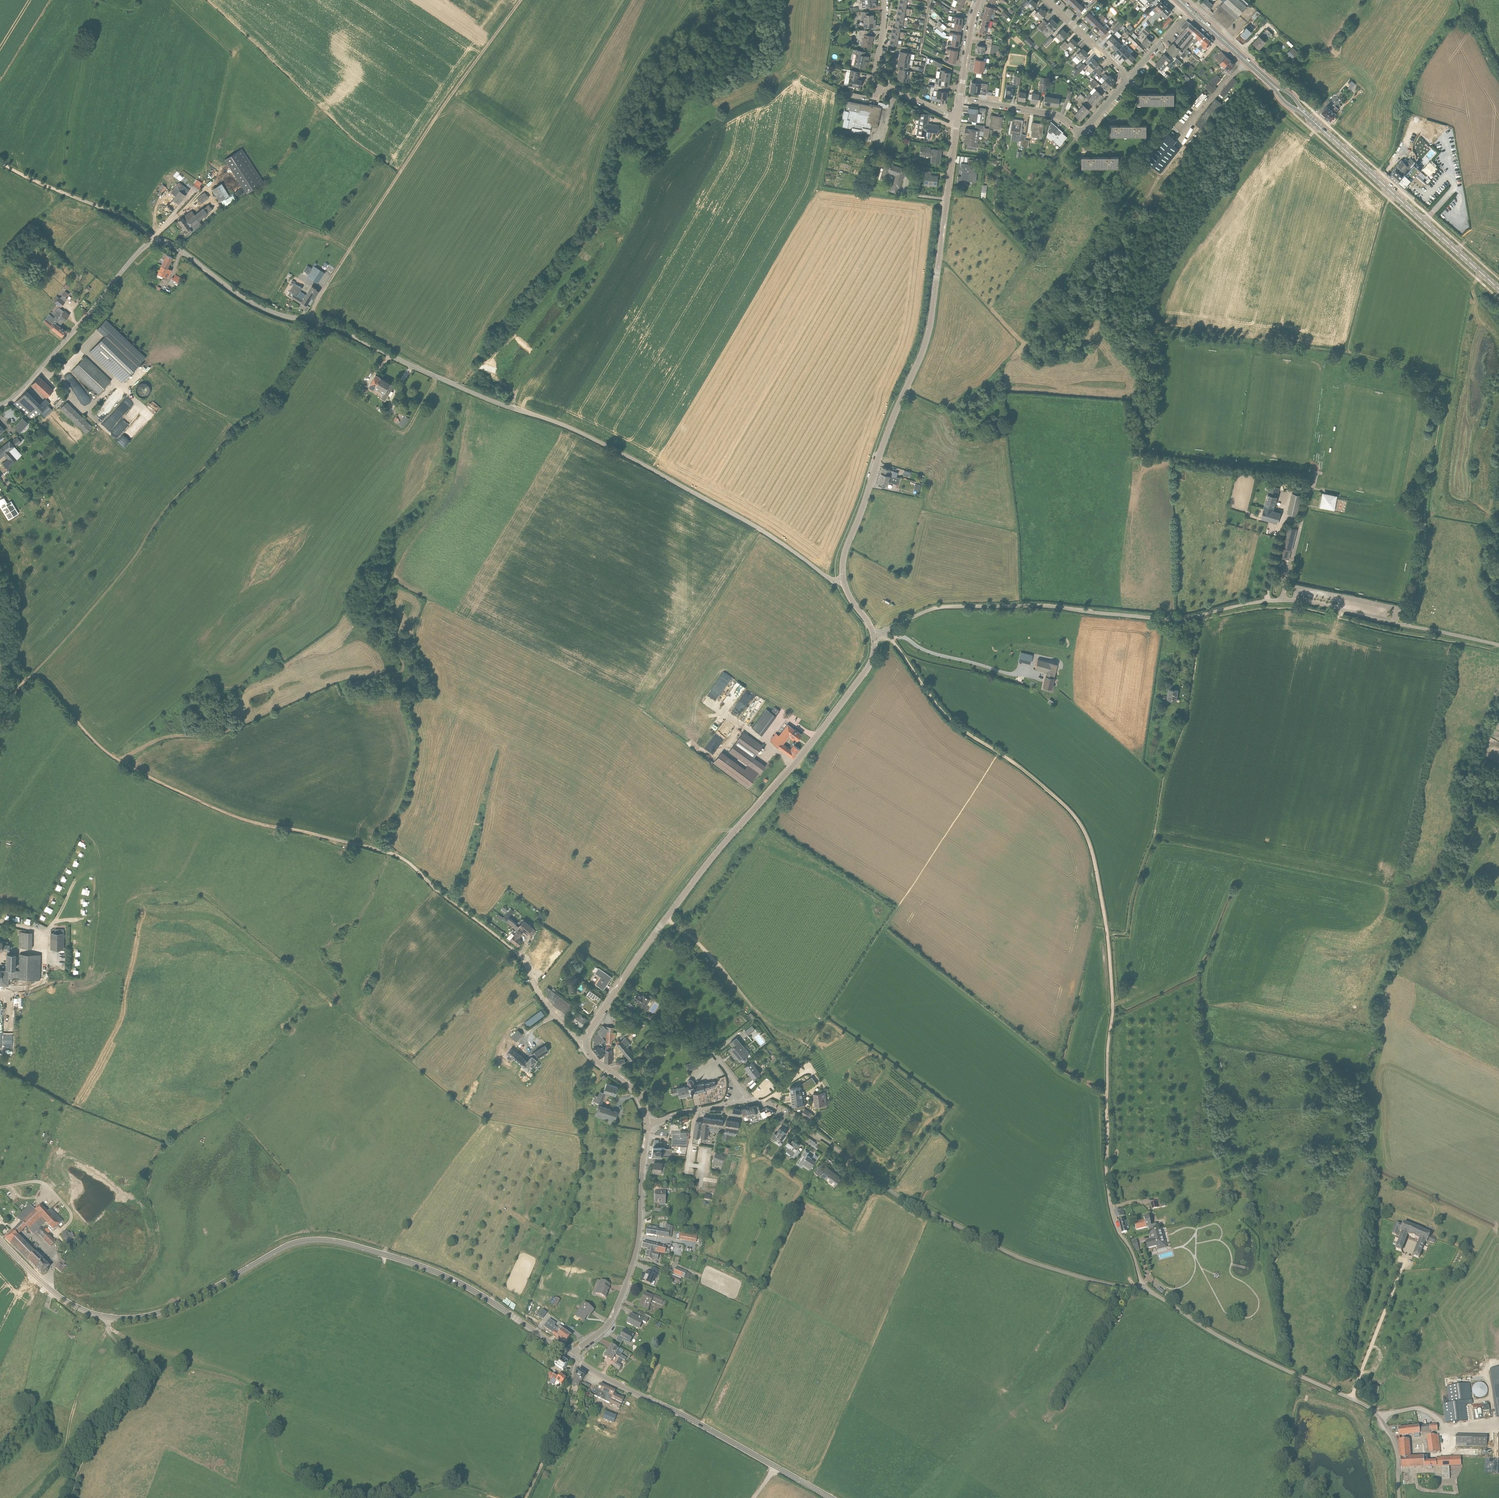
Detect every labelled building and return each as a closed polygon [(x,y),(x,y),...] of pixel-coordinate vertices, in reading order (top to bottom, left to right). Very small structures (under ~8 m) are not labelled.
[(1032,9),(1037,4),(1032,0),(1030,0),(1029,1),(1027,0),(1024,0),(1021,3),(1024,6),(1026,4),(1032,9)] [(1075,8),(1080,3),(1076,0),(1074,0),(1070,4),(1075,8)] [(1147,8),(1154,0),(1149,0),(1145,4),(1141,0),(1138,0),(1137,1),(1143,6),(1144,5),(1147,8)] [(1202,3),(1208,10),(1213,5),(1210,1),(1211,0),(1204,0),(1202,3)] [(1223,1),(1212,13),(1228,27),(1247,7),(1239,0),(1222,0),(1223,1)] [(957,1),(954,8),(954,9),(957,10),(958,8),(960,9),(963,3),(957,1)] [(1161,1),(1155,8),(1158,10),(1157,11),(1148,20),(1151,22),(1166,6),(1162,2),(1162,3),(1161,2),(1161,1)] [(906,4),(899,3),(898,9),(910,11),(910,8),(905,8),(906,4)] [(1083,6),(1080,3),(1075,8),(1080,13),(1087,5),(1085,3),(1083,6)] [(994,15),(996,8),(986,6),(984,12),(991,14),(994,15)] [(1166,6),(1151,22),(1153,24),(1162,15),(1161,15),(1162,14),(1165,17),(1169,13),(1172,11),(1169,8),(1166,6)] [(1035,14),(1040,19),(1046,13),(1040,8),(1036,12),(1034,10),(1030,14),(1032,16),(1035,14)] [(1089,22),(1094,17),(1091,14),(1094,11),(1092,9),(1084,17),(1089,22)] [(864,27),(870,27),(875,27),(875,23),(873,23),(873,15),(868,15),(867,15),(867,12),(862,11),(862,15),(865,16),(864,27)] [(1260,13),(1257,11),(1252,16),(1255,19),(1260,13)] [(984,12),(983,19),(989,20),(991,14),(984,12)] [(904,16),(897,15),(896,21),(907,23),(908,20),(903,19),(904,16)] [(952,16),(951,20),(954,21),(954,23),(962,24),(963,18),(952,16)] [(1094,17),(1089,22),(1094,26),(1099,21),(1094,17)] [(1170,17),(1162,25),(1165,28),(1173,19),(1170,17)] [(1051,18),(1047,23),(1044,20),(1037,27),(1041,30),(1046,25),(1052,30),(1058,24),(1057,24),(1054,21),(1054,22),(1051,19),(1052,18),(1051,18)] [(983,19),(981,25),(987,27),(989,20),(983,19)] [(1099,21),(1094,26),(1099,31),(1104,26),(1106,23),(1103,20),(1101,19),(1099,21)] [(1174,43),(1178,47),(1195,27),(1191,23),(1186,20),(1181,27),(1185,30),(1184,31),(1174,43)] [(1116,33),(1123,25),(1120,22),(1115,28),(1113,30),(1116,33)] [(1246,25),(1244,28),(1241,32),(1246,36),(1245,36),(1249,33),(1251,30),(1254,27),(1250,23),(1247,26),(1246,25)] [(979,31),(989,34),(990,31),(986,31),(987,27),(981,25),(979,31)] [(900,28),(894,27),(893,26),(892,32),(903,35),(903,34),(906,35),(907,32),(904,32),(899,31),(900,28)] [(1104,26),(1099,31),(1104,36),(1111,28),(1109,26),(1106,29),(1104,26)] [(1195,27),(1178,47),(1181,50),(1186,55),(1186,56),(1190,52),(1186,49),(1193,41),(1195,43),(1203,34),(1195,27)] [(943,37),(946,33),(943,31),(942,32),(937,28),(935,30),(934,31),(943,37)] [(1056,36),(1061,41),(1067,34),(1062,29),(1056,36)] [(1260,48),(1263,44),(1272,34),(1266,29),(1254,43),(1260,48)] [(862,46),(866,47),(871,48),(872,44),(871,43),(872,40),(872,41),(873,36),(868,35),(867,35),(868,31),(859,30),(858,35),(864,37),(862,46)] [(951,39),(959,40),(960,34),(949,32),(949,35),(950,35),(949,39),(951,39)] [(1111,46),(1119,38),(1114,33),(1106,41),(1111,46)] [(1203,34),(1195,43),(1198,47),(1201,44),(1201,43),(1203,41),(1207,38),(1203,34)] [(1050,36),(1043,44),(1046,47),(1054,39),(1050,36)] [(1152,42),(1147,37),(1142,42),(1147,47),(1152,42)] [(897,43),(898,40),(890,38),(889,44),(901,47),(902,44),(897,43)] [(1072,38),(1067,44),(1065,41),(1060,46),(1065,51),(1068,48),(1071,50),(1073,48),(1077,43),(1072,38)] [(1119,38),(1111,46),(1116,50),(1122,44),(1123,43),(1119,38)] [(1210,40),(1207,38),(1203,41),(1201,43),(1201,44),(1198,47),(1197,48),(1197,47),(1192,53),(1195,55),(1200,50),(1201,50),(1203,48),(1205,49),(1209,45),(1208,43),(1210,40)] [(976,52),(984,54),(985,46),(991,47),(992,43),(986,42),(985,46),(977,45),(976,52)] [(1168,50),(1171,53),(1175,56),(1177,54),(1180,57),(1181,56),(1184,58),(1186,56),(1186,55),(1181,50),(1178,47),(1174,43),(1168,50)] [(1121,55),(1126,49),(1122,44),(1116,50),(1121,55)] [(958,50),(947,48),(946,51),(947,51),(947,55),(957,56),(958,50)] [(1083,48),(1077,54),(1078,54),(1075,56),(1080,61),(1088,53),(1083,48)] [(1288,53),(1293,58),(1297,53),(1291,48),(1288,53)] [(854,66),(860,67),(865,68),(866,63),(865,63),(866,61),(868,61),(869,55),(865,54),(865,52),(856,49),(855,54),(856,55),(854,66)] [(1121,55),(1125,59),(1131,53),(1126,49),(1121,55)] [(1133,52),(1131,53),(1125,59),(1130,64),(1136,58),(1138,56),(1133,52)] [(1231,60),(1227,57),(1224,53),(1220,57),(1217,60),(1224,67),(1231,60)] [(1160,59),(1167,65),(1169,62),(1171,63),(1173,61),(1165,54),(1160,59)] [(1192,55),(1189,59),(1194,64),(1197,60),(1192,55)] [(974,64),(984,66),(984,65),(986,65),(986,62),(985,61),(985,60),(984,60),(984,57),(977,56),(976,59),(976,61),(975,61),(974,64)] [(1090,60),(1088,63),(1094,69),(1099,64),(1093,58),(1091,60),(1090,60)] [(1167,65),(1160,59),(1156,64),(1160,68),(1158,71),(1162,74),(1169,80),(1171,77),(1165,72),(1165,71),(1163,69),(1167,65)] [(1226,74),(1228,72),(1230,74),(1238,67),(1235,64),(1231,60),(1224,67),(1221,69),(1226,74)] [(1078,69),(1083,64),(1080,61),(1075,67),(1078,69)] [(974,73),(981,74),(982,71),(983,71),(985,70),(985,68),(984,66),(974,64),(974,68),(975,69),(974,70),(975,70),(974,73)] [(847,71),(850,72),(848,86),(855,87),(860,88),(862,80),(858,80),(859,72),(860,72),(855,71),(851,70),(847,69),(847,71)] [(946,71),(940,70),(939,78),(949,80),(950,72),(946,72),(946,71)] [(1111,85),(1115,80),(1109,75),(1108,76),(1105,73),(1101,77),(1105,80),(1111,85)] [(1217,75),(1205,87),(1208,89),(1208,90),(1209,91),(1209,90),(1212,93),(1215,90),(1213,87),(1221,79),(1217,75)] [(949,80),(939,78),(936,78),(934,87),(938,88),(940,88),(941,86),(948,87),(949,80)] [(1227,86),(1230,89),(1237,81),(1233,78),(1227,86)] [(1111,85),(1105,80),(1100,85),(1107,90),(1111,85)] [(986,95),(988,84),(972,82),(970,92),(986,95)] [(1230,89),(1227,86),(1220,94),(1225,98),(1229,94),(1227,92),(1230,89)] [(1012,99),(1013,89),(1006,88),(1005,98),(1012,99)] [(936,96),(932,95),(931,100),(939,102),(939,101),(938,101),(939,98),(946,99),(947,92),(940,91),(937,90),(936,96)] [(1096,90),(1092,95),(1098,100),(1102,95),(1096,90)] [(1026,92),(1019,91),(1018,100),(1024,101),(1026,92)] [(1038,100),(1039,94),(1032,93),(1032,95),(1029,94),(1028,99),(1031,100),(1030,102),(1037,103),(1038,99),(1038,100)] [(1081,94),(1078,96),(1083,101),(1085,98),(1094,105),(1098,100),(1092,95),(1089,93),(1085,98),(1081,94)] [(1137,94),(1137,100),(1137,105),(1174,105),(1174,99),(1174,94),(1137,94)] [(1052,97),(1045,96),(1043,104),(1051,105),(1052,97)] [(1052,97),(1051,105),(1058,106),(1059,98),(1052,97)] [(1327,107),(1325,109),(1321,113),(1326,117),(1335,106),(1338,103),(1339,102),(1339,101),(1338,100),(1338,101),(1336,100),(1330,107),(1328,105),(1327,107)] [(889,104),(879,102),(878,106),(873,105),(873,107),(871,107),(871,106),(848,101),(846,109),(849,110),(848,111),(844,110),(842,118),(844,119),(843,127),(850,128),(851,127),(852,127),(851,132),(861,134),(862,132),(869,134),(871,126),(877,128),(878,124),(876,123),(877,122),(878,122),(881,107),(888,108),(889,104)] [(1341,106),(1339,104),(1338,103),(1335,106),(1326,117),(1330,121),(1334,117),(1336,114),(1334,113),(1336,110),(1337,111),(1338,109),(1339,109),(1341,106)] [(1083,105),(1079,110),(1085,115),(1089,110),(1083,105)] [(976,122),(977,114),(978,109),(968,108),(968,112),(970,112),(970,115),(969,115),(969,121),(976,122)] [(1081,120),(1085,115),(1079,110),(1074,115),(1081,120)] [(917,134),(927,136),(927,138),(925,138),(924,138),(924,140),(925,140),(929,141),(929,139),(932,139),(933,132),(937,133),(938,125),(926,123),(927,121),(928,121),(929,115),(920,113),(917,134)] [(991,115),(991,120),(989,128),(1000,129),(1001,122),(1002,117),(991,115)] [(1020,140),(1020,146),(1024,147),(1025,139),(1026,134),(1022,133),(1023,130),(1021,129),(1022,125),(1023,121),(1012,119),(1009,134),(1013,134),(1012,139),(1020,140)] [(1033,122),(1032,127),(1032,128),(1031,128),(1031,130),(1032,130),(1031,135),(1032,135),(1031,137),(1041,138),(1042,136),(1043,136),(1043,133),(1042,133),(1043,129),(1044,124),(1039,123),(1039,124),(1033,123),(1033,122)] [(975,130),(970,129),(965,128),(964,135),(966,136),(968,144),(967,147),(977,149),(977,145),(980,131),(984,132),(984,128),(985,125),(975,124),(975,130)] [(1054,124),(1051,128),(1050,130),(1053,132),(1051,134),(1053,136),(1051,139),(1056,142),(1058,139),(1062,143),(1067,137),(1062,132),(1061,133),(1060,132),(1061,131),(1054,124)] [(1147,125),(1118,125),(1110,125),(1110,132),(1110,136),(1147,136),(1147,125)] [(990,128),(984,128),(984,132),(983,136),(988,137),(989,134),(991,134),(992,129),(989,129),(990,128)] [(1145,160),(1161,173),(1180,149),(1173,144),(1176,140),(1167,133),(1166,134),(1145,160)] [(931,162),(934,163),(939,163),(941,150),(936,149),(933,149),(932,149),(930,149),(930,148),(921,146),(920,155),(931,157),(931,162)] [(1119,157),(1082,157),(1082,159),(1082,168),(1119,167),(1119,157)] [(968,164),(966,164),(961,163),(960,169),(962,169),(961,177),(958,176),(957,183),(962,183),(963,184),(964,181),(973,182),(974,176),(975,176),(977,163),(974,162),(975,160),(968,159),(968,161),(968,164)] [(1396,166),(1393,169),(1395,170),(1398,173),(1399,172),(1401,174),(1410,163),(1408,161),(1405,159),(1403,162),(1401,160),(1396,166)] [(1433,160),(1429,164),(1434,169),(1438,165),(1433,160)] [(905,169),(885,163),(880,179),(887,181),(889,173),(896,175),(894,182),(892,181),(889,191),(891,191),(896,193),(898,187),(899,187),(902,177),(900,177),(901,174),(903,174),(905,169)] [(1393,173),(1390,176),(1391,177),(1397,183),(1398,183),(1413,166),(1410,163),(1401,174),(1399,172),(1398,173),(1395,170),(1393,173)] [(1423,179),(1427,174),(1420,169),(1419,170),(1419,169),(1416,167),(1414,165),(1413,165),(1413,166),(1398,183),(1405,188),(1407,186),(1409,189),(1414,183),(1421,189),(1426,183),(1427,184),(1431,180),(1428,177),(1425,181),(1423,179)] [(932,185),(936,186),(937,176),(932,175),(931,175),(931,171),(922,170),(922,174),(925,174),(925,179),(924,184),(925,184),(925,182),(932,183),(932,185)] [(244,190),(246,193),(259,185),(253,176),(240,184),(244,190)] [(196,180),(192,187),(198,191),(201,187),(199,186),(201,183),(196,180)] [(163,203),(168,207),(173,211),(174,211),(173,210),(175,208),(176,208),(175,208),(176,207),(179,203),(174,199),(180,191),(183,192),(185,188),(182,186),(183,185),(179,182),(163,203)] [(219,202),(229,195),(222,183),(212,189),(219,202)] [(156,193),(160,196),(166,188),(162,184),(155,192),(156,193)] [(180,191),(174,199),(179,203),(189,191),(185,188),(183,192),(180,191)] [(205,191),(198,198),(203,203),(210,196),(205,191)] [(1130,209),(1123,201),(1119,205),(1126,212),(1130,209)] [(192,230),(200,223),(199,221),(208,213),(207,213),(212,208),(209,204),(204,208),(203,207),(195,214),(192,210),(183,217),(192,230)] [(186,234),(192,230),(183,217),(178,220),(185,229),(184,231),(186,234)] [(166,254),(161,265),(167,268),(172,257),(166,254)] [(167,268),(161,265),(158,274),(162,276),(163,276),(167,278),(168,278),(172,270),(167,268)] [(320,270),(314,266),(307,277),(313,281),(318,282),(318,283),(323,275),(323,274),(324,273),(325,273),(320,270)] [(169,282),(169,283),(174,286),(175,284),(177,285),(178,283),(181,278),(175,275),(173,278),(172,277),(169,282)] [(302,302),(304,300),(297,295),(300,291),(302,288),(295,283),(295,282),(292,280),(291,282),(294,284),(289,291),(290,291),(288,295),(297,301),(301,303),(302,302)] [(312,286),(311,288),(315,291),(311,297),(311,298),(314,299),(319,291),(317,290),(316,289),(317,288),(312,286)] [(309,302),(311,298),(311,297),(315,291),(311,288),(310,290),(306,295),(300,291),(297,295),(304,300),(302,302),(307,305),(309,302)] [(59,297),(55,302),(57,304),(61,307),(65,302),(61,299),(59,297)] [(64,311),(60,308),(59,307),(53,314),(55,316),(58,318),(55,322),(59,326),(61,325),(66,318),(66,319),(69,314),(66,312),(64,311),(65,311),(65,310),(64,311)] [(54,318),(49,314),(43,321),(52,328),(57,333),(61,336),(65,331),(59,326),(55,322),(58,318),(55,316),(54,318)] [(122,382),(145,358),(105,320),(97,329),(104,336),(90,351),(122,382)] [(111,381),(89,360),(85,356),(71,371),(75,374),(97,395),(111,381)] [(376,375),(368,388),(373,390),(374,389),(383,394),(384,393),(385,393),(385,391),(386,391),(390,383),(376,375)] [(31,384),(35,387),(46,398),(54,389),(42,379),(39,376),(31,384)] [(74,385),(85,405),(92,401),(83,383),(79,385),(78,382),(74,385)] [(394,385),(390,383),(386,391),(385,391),(385,393),(381,398),(384,400),(388,395),(394,385)] [(13,404),(30,422),(40,412),(45,417),(53,409),(48,405),(50,403),(45,398),(40,403),(30,394),(27,391),(26,391),(13,404)] [(120,403),(112,395),(95,413),(103,421),(120,403)] [(67,401),(60,408),(86,434),(93,427),(67,401)] [(403,428),(409,418),(404,415),(402,419),(398,424),(403,428)] [(105,425),(112,428),(116,421),(109,417),(105,425)] [(28,423),(22,418),(14,427),(20,432),(28,423)] [(17,436),(12,440),(17,445),(21,442),(21,441),(23,439),(20,435),(18,437),(17,436)] [(5,455),(8,458),(3,463),(8,469),(18,459),(17,459),(22,455),(9,440),(1,448),(0,449),(0,459),(5,455)] [(889,475),(893,476),(894,476),(894,474),(894,472),(893,471),(893,470),(891,470),(891,469),(888,468),(883,467),(881,472),(889,475)] [(877,485),(886,488),(887,485),(888,482),(890,483),(893,476),(889,475),(881,472),(880,473),(881,473),(878,481),(878,482),(877,485)] [(1270,485),(1267,495),(1276,497),(1279,488),(1275,487),(1275,486),(1274,486),(1270,485)] [(1299,505),(1300,500),(1301,495),(1292,493),(1288,513),(1300,516),(1303,506),(1299,505)] [(1337,496),(1323,493),(1320,507),(1334,510),(1337,496)] [(1272,511),(1276,497),(1267,495),(1261,518),(1278,523),(1280,513),(1272,511)] [(10,521),(14,519),(11,515),(17,512),(11,503),(7,505),(3,499),(0,500),(0,504),(10,521)] [(1282,547),(1281,552),(1280,557),(1289,559),(1291,550),(1292,550),(1297,529),(1288,527),(1283,548),(1282,547)] [(1033,655),(1021,652),(1019,660),(1031,663),(1033,655)] [(1057,664),(1038,659),(1036,669),(1046,671),(1045,676),(1043,686),(1046,687),(1045,689),(1053,691),(1055,685),(1052,685),(1057,664)] [(1169,689),(1168,694),(1167,699),(1177,701),(1177,695),(1178,690),(1169,689)] [(770,712),(766,709),(752,728),(762,735),(780,711),(774,707),(770,712)] [(716,720),(712,728),(717,730),(721,723),(716,720)] [(788,723),(782,731),(789,736),(790,735),(791,736),(797,740),(799,738),(802,734),(788,723)] [(765,766),(754,757),(763,745),(744,731),(729,752),(747,765),(758,773),(759,774),(765,766)] [(775,733),(770,741),(786,753),(793,757),(799,749),(793,745),(791,748),(789,747),(784,743),(786,740),(788,741),(791,736),(790,735),(789,736),(782,731),(779,735),(775,733)] [(758,773),(747,765),(745,768),(721,751),(713,764),(747,788),(758,773)] [(498,913),(498,914),(497,915),(502,920),(503,918),(504,918),(506,921),(506,920),(518,930),(518,929),(520,926),(520,927),(528,933),(532,927),(523,920),(519,925),(509,917),(514,912),(510,909),(507,912),(502,908),(498,913)] [(539,913),(536,920),(542,922),(545,915),(539,913)] [(514,935),(510,940),(518,946),(522,942),(518,938),(522,933),(518,930),(514,935)] [(31,950),(32,933),(20,933),(20,949),(31,950)] [(63,950),(63,933),(55,933),(50,933),(50,949),(63,950)] [(9,949),(9,944),(3,944),(3,941),(0,941),(0,949),(9,949)] [(1,985),(1,986),(1,985),(4,985),(4,986),(5,986),(5,985),(8,985),(8,986),(8,985),(8,979),(14,979),(40,980),(35,979),(35,954),(40,955),(41,954),(19,954),(19,969),(16,969),(16,954),(6,953),(6,969),(1,969),(1,968),(0,968),(0,985),(1,985)] [(596,984),(599,986),(603,988),(608,981),(611,977),(598,967),(594,973),(600,977),(596,984)] [(566,1013),(569,1009),(572,1004),(552,989),(549,993),(547,996),(554,1004),(566,1013)] [(592,1006),(594,1004),(595,1002),(596,1003),(600,997),(589,990),(585,996),(589,998),(586,1001),(583,1000),(580,1005),(590,1012),(593,1007),(592,1006)] [(643,994),(642,996),(637,993),(633,998),(638,1002),(637,1004),(644,1007),(643,1009),(646,1011),(647,1011),(650,1007),(650,1006),(647,1004),(651,999),(643,994)] [(578,1012),(572,1020),(581,1026),(586,1018),(578,1012)] [(600,1057),(604,1053),(605,1053),(603,1050),(604,1049),(603,1048),(603,1046),(606,1043),(606,1045),(612,1045),(612,1032),(614,1028),(607,1026),(606,1028),(603,1025),(598,1032),(595,1036),(596,1036),(593,1039),(596,1043),(594,1045),(595,1047),(593,1048),(596,1052),(600,1057)] [(522,1035),(516,1028),(508,1036),(514,1043),(522,1035)] [(14,1029),(5,1029),(5,1044),(14,1044),(14,1029)] [(625,1037),(618,1043),(630,1060),(635,1057),(627,1047),(631,1043),(625,1037)] [(745,1062),(746,1061),(746,1060),(747,1059),(747,1058),(746,1057),(746,1056),(749,1053),(737,1037),(730,1043),(733,1047),(729,1050),(731,1054),(733,1053),(736,1057),(737,1058),(739,1061),(741,1060),(742,1061),(743,1061),(744,1062),(745,1061),(745,1062)] [(540,1048),(539,1049),(542,1055),(543,1054),(549,1050),(546,1045),(540,1049),(540,1048)] [(538,1057),(542,1055),(539,1049),(535,1052),(531,1054),(532,1055),(536,1058),(538,1057)] [(523,1066),(527,1061),(520,1055),(518,1053),(517,1053),(513,1050),(509,1054),(513,1057),(516,1060),(523,1066)] [(523,1066),(528,1070),(537,1059),(536,1058),(532,1055),(527,1061),(523,1066)] [(702,1064),(704,1068),(716,1061),(714,1057),(702,1064)] [(748,1072),(751,1075),(753,1078),(760,1072),(752,1062),(744,1068),(747,1071),(748,1070),(749,1071),(748,1072)] [(689,1066),(688,1066),(690,1071),(698,1068),(696,1063),(689,1066)] [(807,1089),(817,1083),(814,1077),(803,1083),(807,1089)] [(688,1087),(690,1093),(691,1093),(697,1092),(705,1090),(704,1089),(716,1087),(714,1081),(704,1084),(703,1083),(694,1085),(693,1081),(692,1079),(691,1079),(690,1079),(689,1079),(688,1080),(688,1081),(687,1082),(688,1087)] [(607,1095),(608,1092),(611,1093),(615,1095),(618,1087),(606,1083),(605,1088),(604,1091),(604,1092),(600,1090),(598,1095),(595,1094),(593,1100),(602,1104),(605,1096),(607,1095)] [(685,1086),(677,1088),(680,1096),(687,1095),(686,1094),(690,1093),(688,1087),(685,1087),(685,1086)] [(801,1086),(795,1087),(790,1087),(791,1091),(790,1091),(791,1091),(791,1096),(795,1095),(795,1091),(801,1090),(802,1090),(801,1086)] [(795,1095),(791,1096),(792,1108),(801,1107),(801,1103),(803,1103),(802,1090),(801,1090),(795,1091),(795,1095)] [(814,1105),(817,1105),(817,1108),(823,1107),(826,1106),(826,1104),(825,1092),(813,1093),(814,1105)] [(605,1122),(613,1125),(618,1112),(598,1105),(595,1116),(606,1119),(605,1122)] [(754,1106),(752,1106),(749,1107),(749,1105),(746,1106),(746,1108),(749,1117),(753,1124),(775,1113),(775,1112),(774,1112),(770,1109),(766,1107),(765,1107),(768,1109),(765,1108),(760,1110),(758,1105),(754,1106)] [(804,1109),(801,1114),(808,1119),(809,1118),(811,1120),(813,1116),(811,1115),(812,1113),(804,1109)] [(680,1126),(681,1126),(682,1126),(682,1121),(688,1119),(687,1114),(680,1116),(674,1118),(675,1119),(670,1121),(674,1121),(679,1121),(679,1126),(680,1126)] [(703,1117),(702,1122),(701,1137),(707,1137),(708,1130),(715,1131),(715,1129),(719,1129),(719,1125),(722,1126),(722,1125),(723,1120),(713,1118),(703,1117)] [(726,1120),(726,1125),(725,1132),(722,1131),(721,1138),(729,1140),(730,1134),(735,1135),(738,1129),(739,1122),(726,1120)] [(670,1121),(669,1129),(680,1131),(680,1129),(681,1126),(680,1126),(679,1126),(679,1121),(674,1121),(670,1121)] [(696,1121),(694,1133),(693,1137),(699,1138),(701,1122),(696,1121)] [(672,1133),(672,1139),(671,1145),(672,1145),(672,1146),(672,1149),(671,1149),(671,1154),(678,1155),(678,1154),(679,1154),(685,1154),(688,1143),(688,1141),(689,1131),(680,1129),(680,1131),(673,1130),(672,1133)] [(780,1129),(776,1134),(775,1133),(772,1137),(776,1141),(779,1137),(782,1139),(786,1133),(780,1129)] [(811,1139),(805,1136),(802,1140),(807,1144),(811,1139)] [(816,1143),(811,1139),(807,1144),(812,1148),(816,1143)] [(669,1149),(665,1148),(661,1148),(656,1147),(658,1140),(656,1140),(653,1147),(652,1155),(651,1155),(658,1156),(662,1156),(664,1156),(675,1158),(673,1162),(675,1162),(678,1155),(671,1154),(671,1149),(669,1149)] [(791,1154),(793,1157),(800,1152),(797,1148),(799,1145),(793,1140),(791,1143),(788,1141),(786,1144),(788,1146),(786,1149),(792,1153),(791,1154)] [(728,1155),(730,1147),(724,1145),(722,1152),(728,1155)] [(805,1149),(803,1154),(802,1154),(806,1156),(803,1161),(801,1159),(797,1164),(801,1167),(804,1163),(810,1168),(819,1156),(815,1153),(812,1158),(807,1155),(809,1152),(805,1149)] [(725,1155),(716,1152),(712,1163),(722,1166),(725,1155)] [(654,1162),(653,1165),(653,1170),(656,1171),(656,1174),(661,1174),(662,1168),(665,1169),(666,1163),(663,1162),(663,1163),(654,1162)] [(820,1164),(815,1172),(820,1176),(821,1175),(834,1185),(840,1177),(833,1172),(833,1173),(826,1168),(825,1168),(820,1164)] [(664,1205),(664,1191),(659,1191),(659,1192),(656,1192),(656,1203),(658,1203),(659,1203),(663,1203),(664,1203),(664,1205)] [(1152,1210),(1161,1207),(1159,1200),(1150,1203),(1152,1210)] [(40,1215),(42,1217),(42,1218),(47,1213),(40,1206),(35,1210),(40,1215)] [(1123,1208),(1114,1210),(1117,1217),(1125,1215),(1123,1208)] [(39,1227),(40,1227),(36,1223),(42,1217),(40,1215),(35,1210),(27,1218),(33,1225),(29,1230),(31,1232),(34,1229),(38,1232),(41,1229),(39,1227)] [(45,1222),(47,1224),(56,1215),(51,1210),(47,1213),(42,1218),(42,1217),(36,1223),(40,1227),(45,1222)] [(29,1230),(33,1225),(27,1218),(22,1213),(22,1214),(21,1215),(20,1215),(19,1216),(18,1217),(17,1218),(22,1222),(5,1238),(10,1243),(18,1235),(26,1227),(29,1230)] [(62,1222),(56,1215),(47,1224),(53,1230),(62,1222)] [(1135,1222),(1135,1225),(1136,1230),(1148,1227),(1149,1231),(1157,1228),(1155,1223),(1152,1224),(1150,1220),(1152,1220),(1151,1216),(1144,1218),(1145,1220),(1135,1222)] [(1118,1221),(1120,1227),(1122,1233),(1127,1232),(1124,1219),(1118,1221)] [(1430,1235),(1430,1234),(1404,1223),(1403,1226),(1396,1223),(1392,1233),(1396,1235),(1401,1236),(1396,1249),(1401,1251),(1407,1235),(1420,1239),(1415,1251),(1414,1256),(1419,1258),(1420,1253),(1425,1242),(1427,1242),(1429,1243),(1429,1242),(1434,1244),(1436,1239),(1430,1236),(1430,1235)] [(1433,1232),(1435,1226),(1428,1224),(1426,1230),(1433,1232)] [(666,1231),(657,1230),(657,1236),(671,1237),(672,1226),(666,1225),(666,1231)] [(37,1233),(51,1246),(55,1242),(41,1229),(38,1232),(37,1233)] [(1166,1244),(1163,1235),(1162,1230),(1149,1233),(1151,1240),(1146,1242),(1148,1249),(1166,1244)] [(68,1231),(62,1233),(66,1244),(72,1242),(71,1239),(71,1238),(74,1238),(72,1232),(69,1234),(68,1231)] [(18,1235),(10,1243),(41,1275),(49,1267),(18,1235)] [(1135,1252),(1140,1251),(1136,1237),(1129,1240),(1132,1247),(1133,1247),(1135,1252)] [(659,1252),(654,1251),(654,1250),(656,1245),(643,1242),(642,1248),(648,1249),(646,1258),(658,1261),(659,1252)] [(656,1245),(654,1250),(669,1254),(671,1246),(666,1245),(666,1247),(656,1245)] [(61,1259),(58,1264),(55,1268),(61,1273),(66,1266),(64,1264),(65,1262),(61,1259)] [(647,1276),(644,1275),(642,1281),(652,1285),(655,1279),(656,1279),(659,1271),(651,1268),(649,1273),(648,1272),(647,1276)] [(684,1278),(686,1272),(675,1268),(673,1274),(684,1278)] [(609,1284),(600,1281),(595,1294),(605,1297),(609,1288),(608,1288),(609,1284)] [(653,1297),(651,1296),(645,1293),(639,1306),(649,1310),(652,1301),(661,1305),(662,1305),(664,1306),(667,1301),(664,1300),(664,1299),(654,1295),(653,1297)] [(552,1304),(554,1305),(551,1310),(554,1312),(556,1306),(557,1307),(560,1300),(556,1298),(552,1304)] [(593,1310),(583,1303),(575,1315),(579,1318),(583,1321),(589,1313),(591,1314),(593,1310)] [(539,1315),(544,1319),(548,1313),(543,1310),(539,1315)] [(649,1319),(644,1316),(639,1314),(637,1319),(630,1316),(627,1323),(639,1329),(643,1322),(646,1324),(649,1319)] [(545,1326),(554,1333),(558,1327),(555,1326),(557,1323),(550,1318),(545,1326)] [(563,1329),(559,1326),(558,1327),(554,1333),(553,1335),(557,1337),(556,1338),(565,1344),(571,1336),(568,1333),(563,1330),(563,1329)] [(629,1344),(634,1335),(624,1330),(620,1337),(618,1336),(616,1340),(622,1343),(623,1340),(629,1344)] [(608,1350),(608,1351),(612,1353),(615,1355),(619,1358),(621,1355),(617,1353),(619,1349),(611,1345),(609,1349),(609,1348),(609,1349),(609,1350),(608,1350)] [(612,1353),(608,1351),(605,1356),(609,1359),(609,1360),(609,1359),(610,1360),(611,1360),(612,1361),(612,1360),(615,1355),(612,1353)] [(554,1365),(563,1370),(568,1363),(560,1357),(554,1365)] [(583,1380),(586,1375),(578,1370),(575,1374),(576,1375),(572,1383),(570,1390),(577,1392),(579,1386),(581,1381),(578,1379),(579,1377),(583,1380)] [(558,1377),(552,1373),(549,1372),(548,1374),(550,1375),(549,1378),(551,1379),(550,1382),(554,1385),(556,1381),(562,1385),(566,1378),(559,1374),(558,1377)] [(1482,1383),(1479,1382),(1476,1384),(1473,1386),(1472,1389),(1472,1392),(1474,1395),(1476,1397),(1479,1398),(1482,1398),(1485,1396),(1487,1393),(1488,1390),(1487,1387),(1485,1384),(1482,1383)] [(1447,1385),(1449,1402),(1466,1401),(1472,1400),(1470,1383),(1447,1385)] [(606,1387),(600,1384),(598,1389),(595,1396),(610,1403),(609,1404),(611,1405),(612,1404),(617,1406),(617,1408),(619,1409),(624,1398),(614,1394),(615,1391),(608,1388),(608,1387),(608,1388),(607,1387),(606,1387)] [(1449,1402),(1443,1403),(1443,1405),(1445,1415),(1446,1423),(1468,1420),(1466,1406),(1472,1405),(1472,1400),(1466,1401),(1449,1402)] [(1419,1427),(1408,1428),(1409,1436),(1420,1434),(1420,1433),(1430,1432),(1430,1431),(1437,1430),(1437,1424),(1419,1427)] [(1403,1429),(1398,1429),(1399,1436),(1399,1437),(1409,1436),(1408,1428),(1403,1429)] [(1442,1434),(1427,1437),(1429,1453),(1440,1451),(1445,1451),(1442,1434)] [(1456,1446),(1472,1446),(1487,1446),(1487,1435),(1472,1435),(1456,1435),(1456,1446)] [(1409,1440),(1399,1440),(1400,1458),(1410,1458),(1409,1440)] [(1410,1458),(1400,1458),(1401,1468),(1429,1467),(1429,1469),(1432,1468),(1432,1467),(1435,1467),(1441,1466),(1442,1479),(1447,1479),(1450,1479),(1449,1466),(1461,1465),(1461,1456),(1441,1457),(1441,1458),(1435,1458),(1435,1461),(1428,1461),(1428,1457),(1424,1457),(1410,1458)]
